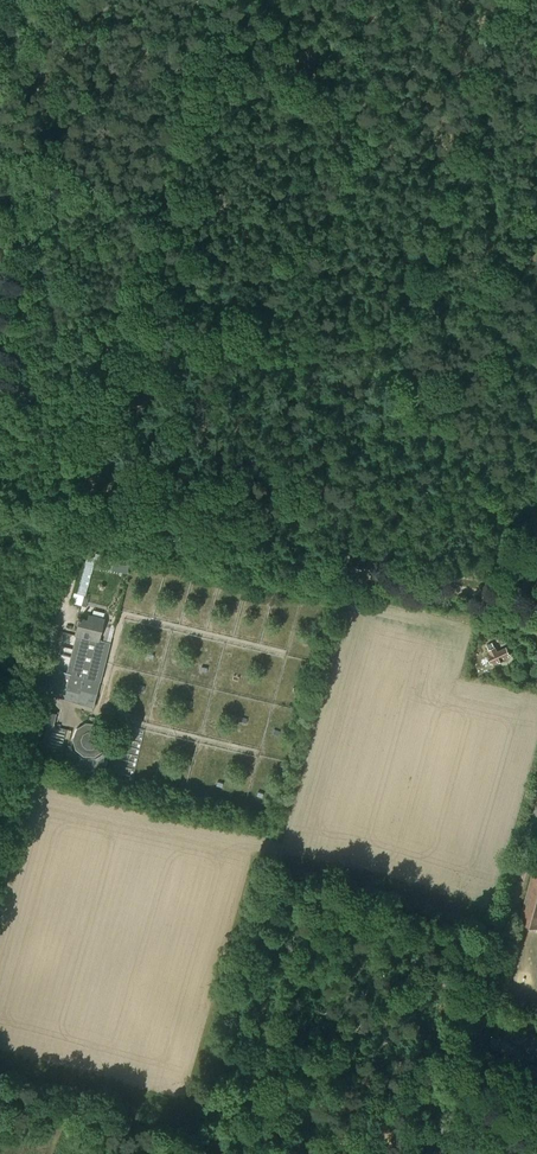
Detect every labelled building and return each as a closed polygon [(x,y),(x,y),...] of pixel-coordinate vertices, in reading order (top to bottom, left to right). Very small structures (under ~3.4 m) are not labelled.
[(96,556),(95,558),(107,561),(108,555),(96,553),(96,556)] [(86,596),(93,557),(86,556),(80,595),(86,596)] [(98,641),(104,619),(97,617),(91,615),(90,621),(79,618),(74,635),(80,637),(71,674),(61,671),(56,666),(52,670),(50,675),(49,680),(50,685),(53,686),(57,692),(60,695),(65,696),(76,700),(92,705),(95,693),(97,693),(100,681),(83,677),(93,639),(98,641)] [(497,652),(493,643),(487,646),(491,655),(488,656),(492,664),(511,656),(507,648),(497,652)] [(56,757),(58,748),(47,745),(55,714),(41,710),(35,731),(36,731),(33,742),(34,743),(32,751),(44,754),(44,755),(56,757)] [(94,756),(103,750),(107,740),(104,730),(96,723),(85,723),(77,729),(73,738),(76,749),(84,755),(94,756)] [(519,923),(536,928),(536,858),(519,923)] [(517,1013),(519,1007),(507,1003),(501,1017),(506,1019),(508,1013),(513,1011),(517,1013)] [(536,1052),(536,1035),(531,1032),(522,1050),(492,1034),(487,1044),(518,1061),(522,1054),(533,1060),(536,1052)]
